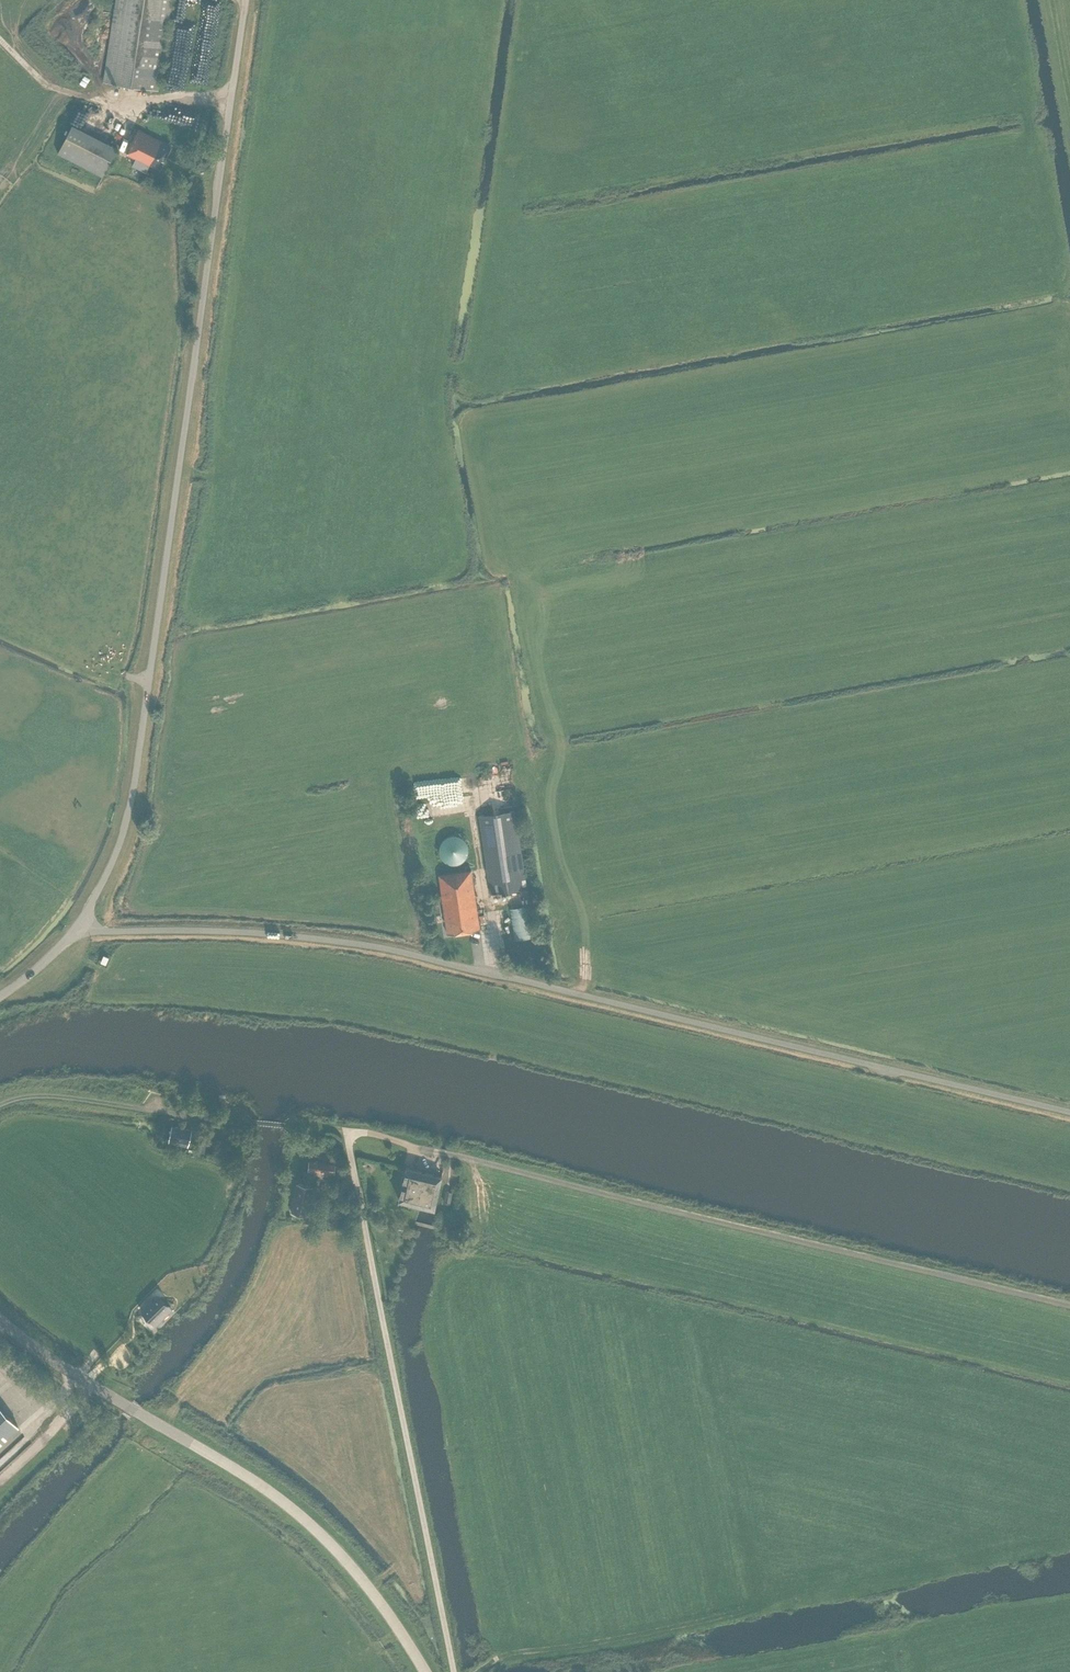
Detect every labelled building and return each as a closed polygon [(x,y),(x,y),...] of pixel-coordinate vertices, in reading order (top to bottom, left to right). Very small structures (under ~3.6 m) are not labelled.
[(104,82),(158,90),(171,0),(116,0),(104,82)] [(58,154),(103,177),(117,149),(72,126),(58,154)] [(161,141),(138,130),(130,147),(131,147),(127,154),(136,159),(132,166),(146,172),(150,164),(160,169),(171,147),(161,142),(161,141)] [(525,877),(515,810),(478,816),(490,894),(530,888),(528,877),(525,877)] [(470,857),(468,831),(442,832),(443,858),(470,857)] [(439,875),(447,934),(480,929),(471,870),(439,875)] [(514,940),(534,937),(528,906),(509,909),(514,940)] [(109,958),(104,955),(101,962),(106,965),(109,958)] [(191,1130),(172,1126),(169,1143),(188,1147),(191,1130)] [(335,1165),(309,1162),(308,1171),(334,1174),(335,1165)] [(442,1176),(406,1168),(399,1200),(434,1208),(442,1176)] [(291,1212),(307,1215),(310,1199),(315,1200),(317,1190),(312,1189),(312,1187),(297,1184),(291,1212)] [(453,1192),(446,1191),(444,1202),(451,1203),(453,1192)] [(168,1306),(159,1297),(153,1302),(151,1300),(141,1310),(152,1322),(168,1306)] [(18,1427),(0,1408),(0,1445),(18,1427)]
